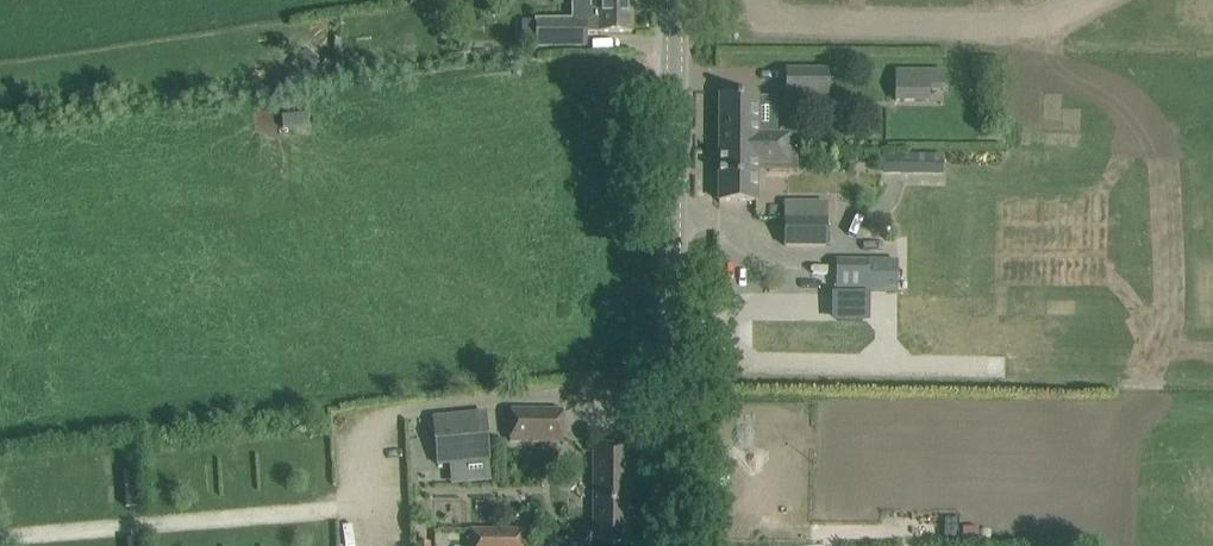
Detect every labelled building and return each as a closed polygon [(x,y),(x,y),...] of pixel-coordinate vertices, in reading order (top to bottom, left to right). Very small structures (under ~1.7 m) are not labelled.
[(572,18),(585,18),(585,32),(599,32),(632,32),(632,0),(572,0),(572,18)] [(536,48),(585,48),(585,18),(572,18),(557,18),(557,19),(535,19),(535,20),(521,21),(522,38),(536,38),(536,48)] [(303,75),(317,58),(306,48),(291,65),(303,75)] [(786,70),(786,97),(827,97),(827,70),(786,70)] [(896,71),(896,101),(928,101),(928,90),(943,90),(943,71),(896,71)] [(757,134),(758,96),(720,96),(719,148),(789,149),(789,135),(757,134)] [(789,163),(789,149),(719,148),(719,201),(757,201),(757,163),(789,163)] [(883,154),(882,172),(944,173),(944,155),(883,154)] [(785,219),(785,245),(826,246),(826,219),(785,219)] [(898,260),(836,260),(836,291),(899,291),(898,260)] [(563,410),(510,409),(510,441),(562,442),(563,410)] [(483,414),(434,419),(438,463),(488,458),(483,414)] [(594,542),(605,542),(629,542),(629,446),(594,446),(594,542)] [(524,530),(471,530),(471,545),(524,545),(524,530)]
